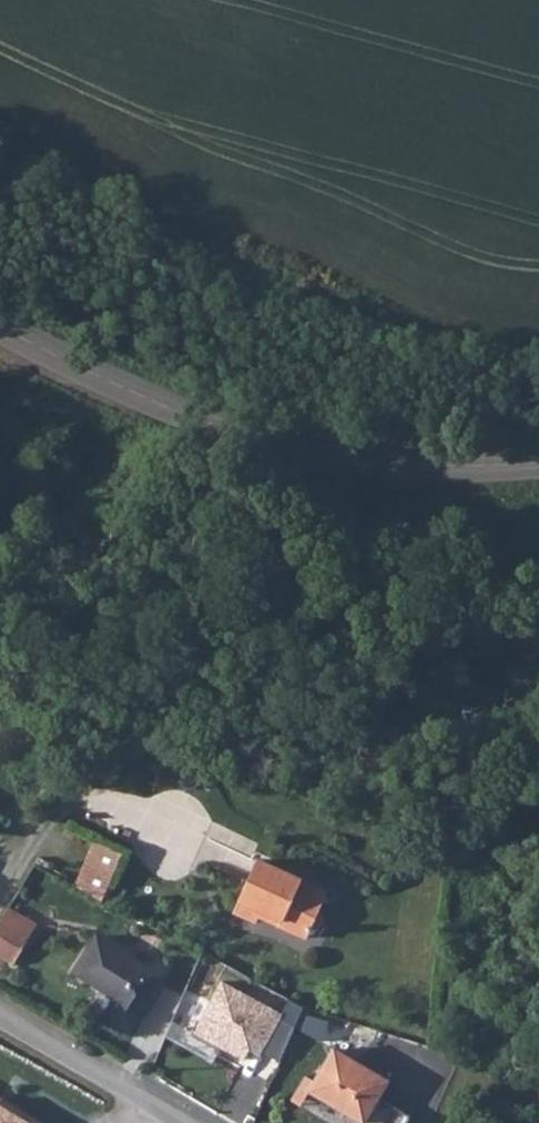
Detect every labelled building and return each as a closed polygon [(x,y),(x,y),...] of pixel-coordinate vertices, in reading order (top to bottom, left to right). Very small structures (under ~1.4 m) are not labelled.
[(326,904),(324,901),(329,886),(258,856),(234,908),(257,918),(262,908),(282,917),(280,922),(309,934),(311,931),(314,933),(317,926),(322,923),(326,919),(328,914),(328,909),(326,904)] [(0,920),(0,950),(15,959),(37,921),(9,905),(0,920)] [(152,968),(114,946),(93,983),(119,998),(108,1017),(133,1031),(143,1012),(170,967),(157,959),(152,968)] [(277,1015),(214,984),(189,1033),(245,1061),(248,1053),(256,1057),(277,1015)] [(390,1080),(338,1048),(312,1089),(365,1121),(390,1080)] [(34,1122),(37,1118),(0,1094),(0,1100),(34,1122)] [(37,1118),(34,1122),(0,1100),(0,1122),(45,1122),(37,1118)]
